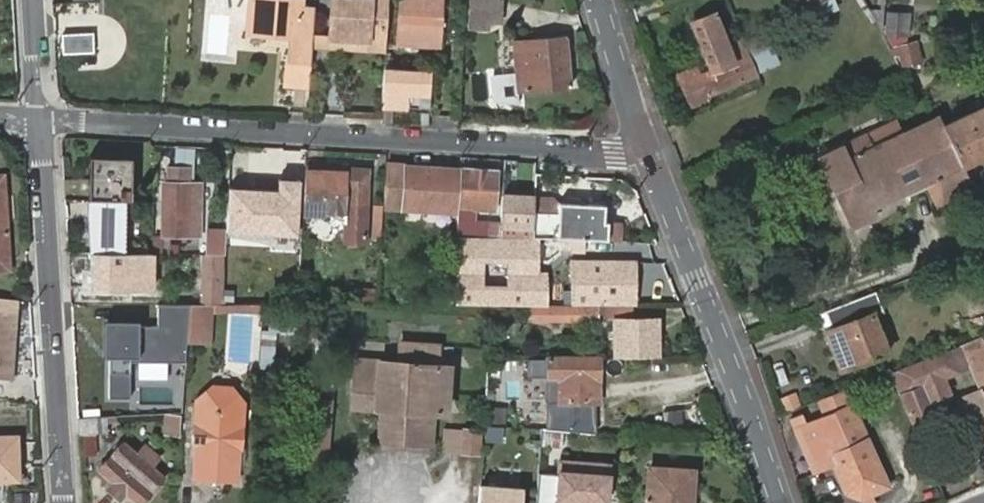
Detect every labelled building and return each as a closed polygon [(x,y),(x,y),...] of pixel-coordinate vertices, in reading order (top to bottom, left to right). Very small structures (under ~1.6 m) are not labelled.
[(247,32),(285,35),(281,86),(307,87),(311,36),(313,4),(303,4),(303,0),(249,0),(247,32)] [(341,0),(331,0),(328,45),(380,49),(381,38),(340,35),(341,0)] [(340,35),(381,38),(382,38),(383,0),(341,0),(340,35)] [(393,34),(435,39),(440,39),(443,0),(395,0),(393,34)] [(493,0),(467,0),(466,29),(486,30),(487,22),(498,22),(499,0),(493,0)] [(755,74),(738,31),(722,36),(713,12),(690,21),(708,68),(697,72),(695,65),(676,73),(687,103),(707,96),(705,92),(755,74)] [(887,12),(885,32),(907,34),(908,14),(887,12)] [(62,34),(64,52),(93,50),(92,32),(62,34)] [(435,39),(393,34),(392,43),(434,46),(435,39)] [(513,72),(493,73),(495,102),(516,103),(517,93),(515,93),(514,90),(569,86),(566,38),(511,41),(513,72)] [(897,43),(902,67),(924,63),(919,39),(897,43)] [(764,72),(782,64),(774,44),(756,52),(764,72)] [(431,69),(383,67),(383,72),(381,121),(393,122),(394,107),(422,108),(423,87),(430,87),(431,69)] [(423,87),(422,108),(430,109),(430,87),(423,87)] [(943,125),(962,163),(983,152),(983,105),(943,125)] [(906,130),(924,175),(935,202),(973,186),(962,163),(943,125),(939,116),(906,130)] [(857,138),(822,147),(831,167),(845,162),(861,201),(924,175),(906,130),(899,133),(897,128),(885,134),(888,138),(862,149),(857,138)] [(130,159),(88,159),(88,200),(113,201),(120,201),(120,191),(130,191),(130,159)] [(845,162),(831,167),(848,206),(861,201),(845,162)] [(381,207),(402,208),(453,210),(455,168),(383,164),(381,207)] [(301,167),(283,166),(282,178),(233,175),(231,221),(298,224),(298,212),(301,167)] [(298,212),(322,213),(325,222),(334,220),(342,224),(341,237),(362,237),(366,169),(301,167),(298,212)] [(457,205),(455,233),(472,234),(473,221),(474,206),(491,207),(496,170),(462,168),(460,205),(457,205)] [(199,234),(199,170),(178,169),(178,181),(162,182),(162,201),(162,214),(161,233),(199,234)] [(555,237),(606,239),(607,223),(602,222),(603,204),(601,204),(602,189),(558,187),(555,230),(555,237)] [(498,235),(530,236),(532,221),(533,198),(501,195),(499,223),(498,235)] [(88,200),(86,200),(87,218),(122,218),(121,213),(113,213),(113,201),(88,200)] [(113,201),(113,213),(121,213),(122,201),(120,201),(113,201)] [(162,214),(162,201),(156,201),(152,206),(152,211),(156,214),(162,214)] [(122,218),(87,218),(89,252),(122,252),(122,218)] [(473,221),(472,234),(485,234),(486,222),(473,221)] [(544,222),(532,221),(530,236),(543,237),(555,237),(555,230),(543,229),(544,222)] [(486,222),(485,234),(498,235),(499,223),(486,222)] [(260,226),(237,224),(235,250),(258,252),(260,226)] [(154,249),(171,253),(174,236),(158,233),(154,249)] [(526,239),(459,240),(459,278),(456,278),(456,301),(633,303),(634,262),(570,261),(570,266),(570,284),(543,283),(543,270),(533,270),(533,260),(534,243),(526,242),(526,239)] [(148,289),(149,252),(122,252),(89,252),(88,289),(148,289)] [(881,310),(873,290),(823,309),(830,327),(835,342),(829,343),(838,368),(884,350),(871,314),(881,310)] [(14,301),(0,300),(0,378),(10,379),(12,346),(8,342),(8,334),(12,330),(14,301)] [(206,304),(184,306),(185,319),(205,321),(206,304)] [(184,341),(184,306),(163,305),(162,321),(112,320),(110,399),(133,400),(134,363),(183,364),(184,341)] [(597,321),(597,305),(565,305),(565,321),(597,321)] [(205,321),(185,319),(184,341),(204,343),(205,321)] [(613,320),(612,357),(657,357),(657,320),(613,320)] [(824,330),(829,343),(835,342),(830,327),(824,330)] [(959,343),(969,365),(979,389),(983,403),(983,348),(979,335),(959,343)] [(352,358),(350,407),(380,409),(378,443),(430,446),(431,412),(444,414),(447,364),(437,363),(438,343),(399,341),(396,361),(352,358)] [(889,373),(911,426),(933,416),(927,400),(948,391),(942,376),(969,365),(960,346),(889,373)] [(555,401),(585,402),(596,402),(596,358),(545,358),(545,378),(554,378),(555,401)] [(194,444),(191,478),(235,478),(235,464),(236,448),(240,448),(241,406),(238,398),(232,391),(223,387),(212,387),(205,389),(198,393),(194,399),(191,445),(194,444)] [(845,387),(842,388),(816,398),(823,415),(807,422),(803,412),(793,416),(814,472),(830,465),(842,493),(857,499),(859,502),(870,502),(866,495),(886,486),(845,387)] [(325,471),(331,389),(308,388),(306,403),(310,403),(305,469),(325,471)] [(957,398),(969,429),(983,423),(983,403),(979,389),(957,398)] [(537,429),(558,431),(560,416),(538,414),(537,429)] [(163,435),(177,436),(178,425),(178,416),(164,417),(163,435)] [(558,431),(584,433),(585,417),(560,416),(558,431)] [(76,418),(77,437),(105,435),(105,425),(114,425),(114,417),(76,418)] [(969,429),(976,445),(983,441),(983,423),(969,429)] [(442,454),(461,456),(464,427),(445,425),(442,454)] [(464,427),(461,456),(476,457),(478,427),(464,427)] [(16,482),(14,441),(0,442),(0,483),(16,482)] [(110,484),(104,491),(118,502),(124,496),(132,502),(140,502),(161,478),(121,445),(97,473),(110,484)] [(244,448),(240,448),(236,448),(235,464),(244,464),(244,448)] [(560,457),(557,502),(616,502),(619,461),(560,457)] [(645,502),(689,502),(691,471),(647,467),(645,502)] [(485,483),(484,502),(529,502),(531,487),(485,483)]
